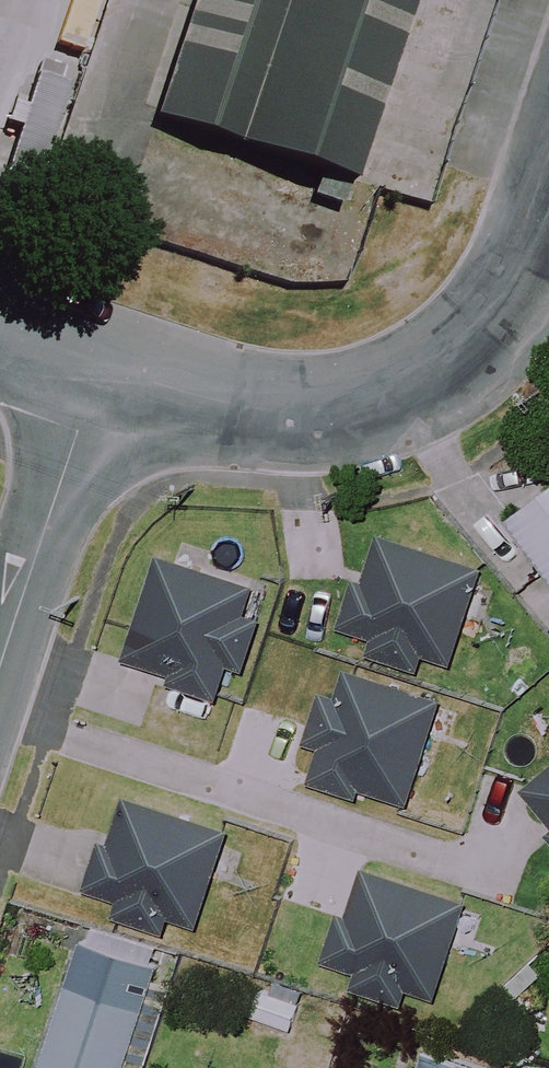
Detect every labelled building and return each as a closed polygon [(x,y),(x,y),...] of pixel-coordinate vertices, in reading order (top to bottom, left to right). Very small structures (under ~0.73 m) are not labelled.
[(147,120),(342,185),(404,0),(188,0),(147,120)] [(513,521),(548,570),(548,495),(513,521)] [(481,566),(387,539),(372,591),(352,586),(340,628),(377,639),(371,657),(415,670),(421,652),(453,661),(481,566)] [(166,561),(134,655),(177,670),(173,681),(215,695),(226,664),(248,671),(269,612),(247,604),(251,590),(166,561)] [(339,696),(327,693),(314,743),(326,746),(321,763),(316,782),(410,807),(439,701),(345,675),(339,696)] [(528,797),(548,822),(548,779),(528,797)] [(164,937),(170,917),(199,926),(227,833),(132,803),(119,848),(103,843),(88,893),(115,901),(109,921),(164,937)] [(467,904),(370,871),(353,920),(342,916),(328,958),(361,969),(354,988),(406,1005),(411,989),(435,997),(467,904)] [(82,937),(42,1067),(46,1067),(146,1067),(178,967),(82,937)] [(302,1001),(261,990),(253,1018),(294,1029),(302,1001)] [(428,1053),(423,1067),(475,1067),(428,1053)]
